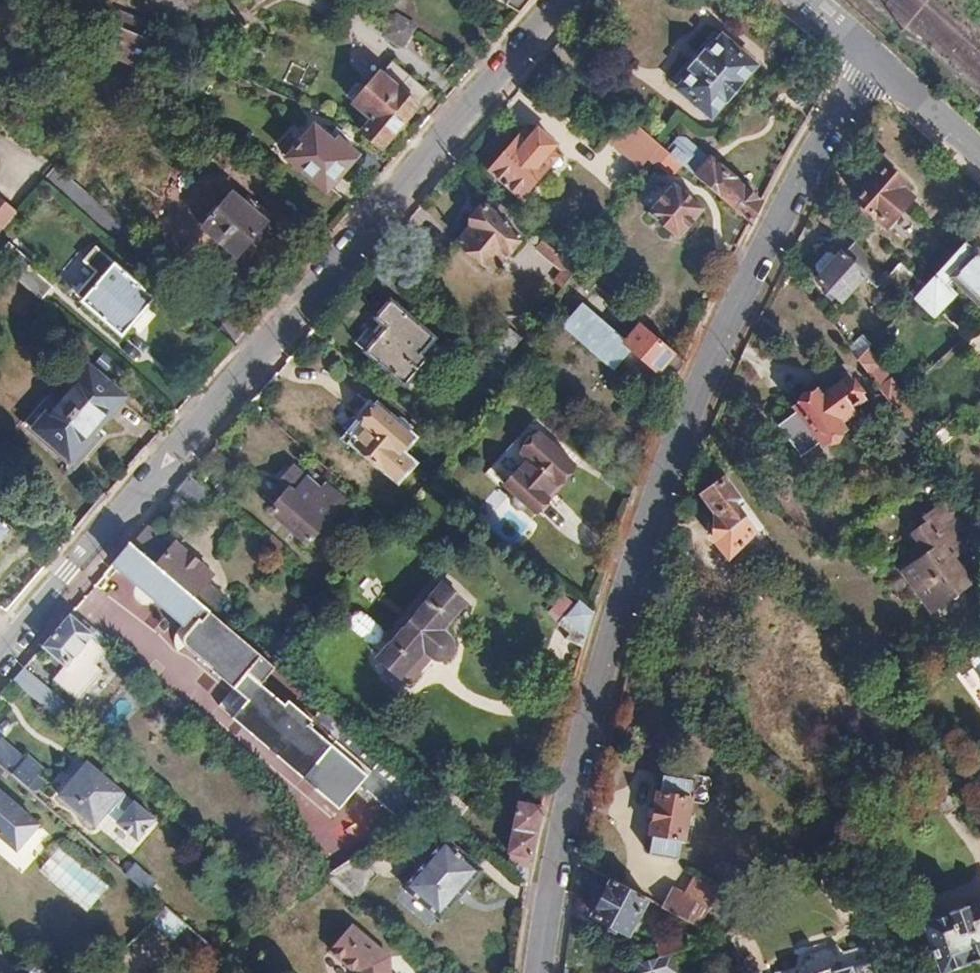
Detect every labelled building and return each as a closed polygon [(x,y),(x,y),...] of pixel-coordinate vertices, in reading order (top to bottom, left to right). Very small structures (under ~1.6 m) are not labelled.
[(528,0),(505,0),(504,3),(518,12),(528,0)] [(414,28),(393,16),(389,24),(410,35),(414,28)] [(139,67),(159,44),(114,25),(111,24),(100,52),(139,67)] [(403,48),(410,35),(389,24),(382,37),(403,48)] [(755,67),(722,41),(708,57),(705,56),(692,70),(695,73),(682,88),(714,115),(755,67)] [(428,92),(391,61),(381,74),(379,72),(354,103),(372,119),(361,131),(380,148),(428,92)] [(670,154),(631,121),(611,144),(642,170),(650,160),(659,167),(670,154)] [(325,191),(356,154),(339,140),(342,135),(335,130),(327,139),(313,127),(287,158),(325,191)] [(491,173),(522,199),(551,166),(543,159),(554,146),(538,131),(526,145),(519,139),(491,173)] [(762,201),(712,158),(710,161),(694,147),(680,163),(750,222),(762,201)] [(857,196),(886,222),(910,195),(899,184),(903,180),(886,165),(857,196)] [(704,210),(675,185),(650,214),(681,239),(704,210)] [(263,224),(231,196),(201,229),(234,257),(263,224)] [(16,213),(0,199),(0,231),(16,213)] [(520,238),(500,219),(507,211),(501,206),(494,201),(487,209),(485,207),(470,225),(472,226),(460,241),(493,269),(520,238)] [(33,264),(7,241),(0,249),(0,265),(40,299),(50,287),(28,269),(33,264)] [(967,241),(926,286),(916,298),(937,315),(958,291),(950,283),(957,276),(979,298),(979,253),(967,241)] [(573,267),(543,242),(538,250),(559,269),(551,278),(559,285),(573,267)] [(875,264),(852,243),(843,252),(867,273),(875,264)] [(73,295),(81,302),(113,265),(93,248),(80,263),(92,273),(73,295)] [(843,252),(841,250),(817,277),(843,299),(867,273),(843,252)] [(926,286),(900,263),(888,276),(912,302),(916,298),(926,286)] [(145,293),(113,265),(81,302),(113,330),(145,293)] [(601,312),(611,300),(592,284),(582,297),(601,312)] [(426,331),(390,302),(376,319),(380,322),(358,348),(404,386),(426,360),(412,348),(426,331)] [(684,361),(642,326),(629,342),(589,309),(571,330),(615,369),(631,350),(661,375),(662,373),(675,384),(684,361)] [(504,361),(521,339),(508,331),(492,353),(504,361)] [(880,364),(870,349),(859,360),(869,373),(880,364)] [(121,397),(86,367),(33,429),(68,460),(121,397)] [(903,395),(892,380),(879,389),(892,406),(901,397),(903,395)] [(780,424),(803,456),(845,427),(840,422),(854,412),(851,407),(861,400),(848,381),(823,399),(821,395),(780,424)] [(931,438),(901,397),(892,406),(921,446),(931,438)] [(413,439),(377,408),(363,425),(368,429),(356,444),(398,480),(412,465),(400,455),(413,439)] [(554,482),(570,464),(535,433),(533,435),(523,436),(518,442),(518,452),(517,453),(524,459),(502,485),(512,494),(512,496),(512,500),(514,502),(517,504),(520,504),(523,504),(532,512),(545,497),(544,496),(555,483),(554,482)] [(273,513),(307,542),(341,502),(326,489),(321,494),(293,470),(280,485),(290,493),(273,513)] [(192,507),(206,491),(188,476),(174,492),(192,507)] [(764,529),(728,481),(703,499),(719,520),(717,543),(731,560),(764,529)] [(509,541),(527,522),(496,493),(478,511),(509,541)] [(965,527),(946,500),(923,517),(927,522),(942,543),(955,534),(965,527)] [(0,520),(0,540),(9,529),(0,520)] [(971,583),(953,557),(965,548),(955,534),(942,543),(927,522),(913,532),(920,543),(928,554),(919,561),(902,573),(923,602),(927,598),(934,607),(956,591),(957,593),(971,583)] [(204,584),(211,577),(174,545),(171,548),(145,526),(129,545),(211,615),(223,600),(204,584)] [(928,554),(920,543),(911,550),(919,561),(928,554)] [(375,754),(321,708),(310,721),(287,701),(285,704),(262,685),(275,670),(262,659),(211,615),(129,545),(112,564),(184,625),(181,628),(188,635),(186,637),(185,641),(185,646),(186,649),(233,689),(218,707),(340,812),(361,787),(404,825),(435,805),(428,799),(375,754)] [(439,632),(464,604),(441,585),(379,658),(404,680),(426,655),(432,657),(436,658),(441,657),(445,654),(447,651),(448,646),(447,641),(445,637),(443,634),(439,632)] [(589,631),(594,613),(578,600),(560,625),(585,644),(589,631)] [(112,646),(72,611),(69,615),(93,635),(89,638),(106,653),(112,646)] [(95,665),(106,653),(89,638),(93,635),(69,615),(42,646),(64,666),(54,679),(79,700),(103,672),(95,665)] [(360,617),(357,637),(384,642),(388,622),(360,617)] [(969,659),(979,673),(979,651),(969,659)] [(45,686),(24,668),(13,681),(34,699),(45,686)] [(26,755),(22,759),(0,740),(0,767),(25,787),(34,776),(41,769),(26,755)] [(57,794),(93,825),(121,792),(87,764),(79,774),(76,772),(57,794)] [(34,795),(43,783),(34,776),(25,787),(34,795)] [(682,781),(652,776),(649,794),(646,793),(638,834),(642,835),(638,855),(668,860),(671,840),(674,841),(681,799),(679,799),(682,781)] [(964,803),(945,778),(926,791),(944,816),(964,803)] [(461,807),(438,788),(428,799),(435,805),(451,819),(461,807)] [(16,852),(37,828),(0,796),(0,839),(16,852)] [(528,879),(538,827),(543,805),(519,801),(508,866),(527,883),(528,879)] [(481,869),(445,839),(406,886),(443,916),(481,869)] [(375,874),(356,857),(326,877),(354,900),(375,874)] [(102,889),(70,862),(68,864),(66,864),(64,864),(60,865),(57,867),(55,870),(55,873),(58,876),(55,878),(87,906),(102,889)] [(152,882),(132,865),(125,874),(145,891),(149,886),(152,882)] [(628,933),(646,899),(613,881),(594,916),(628,933)] [(697,926),(712,898),(685,883),(677,898),(667,894),(659,906),(697,926)] [(160,896),(149,886),(145,891),(156,900),(160,896)] [(943,970),(948,967),(948,969),(979,958),(979,903),(967,908),(966,904),(947,910),(949,915),(926,923),(943,970)] [(188,928),(165,907),(155,917),(179,938),(188,928)] [(389,959),(353,927),(331,952),(355,972),(390,972),(389,959)] [(687,949),(683,939),(658,947),(661,957),(670,955),(687,949)] [(670,955),(661,957),(625,968),(626,972),(676,972),(670,955)] [(875,962),(834,972),(878,972),(875,962)]
